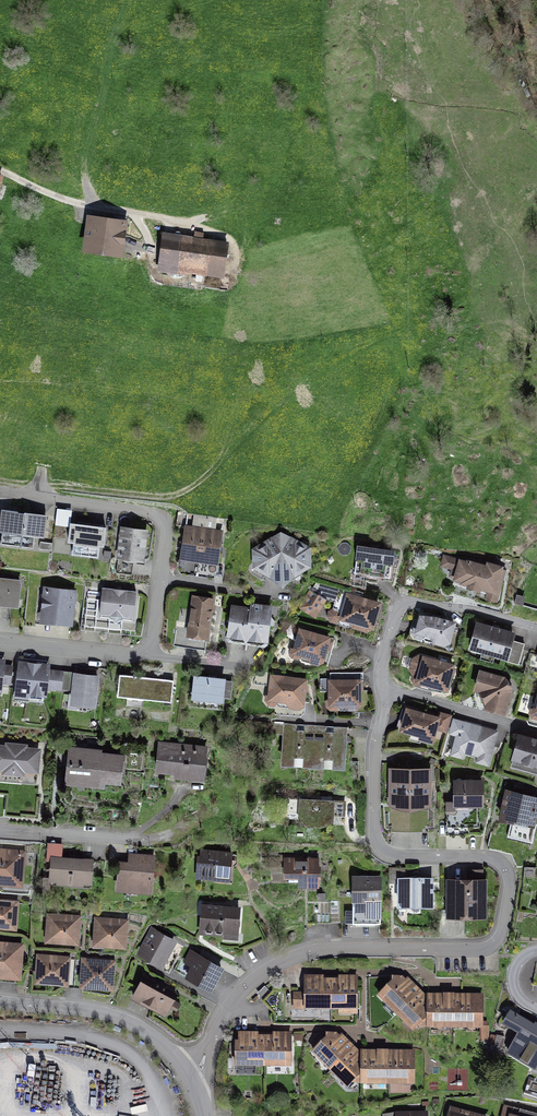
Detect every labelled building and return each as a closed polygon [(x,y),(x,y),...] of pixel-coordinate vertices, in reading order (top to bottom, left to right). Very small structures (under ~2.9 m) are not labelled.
[(126,221),(86,217),(82,257),(122,261),(126,221)] [(227,244),(164,235),(159,270),(222,279),(223,272),(227,244)] [(2,510),(0,529),(0,532),(2,532),(1,544),(34,548),(35,536),(44,537),(47,515),(2,510)] [(106,528),(71,524),(71,527),(69,541),(74,542),(73,554),(99,557),(100,545),(104,546),(106,528)] [(198,572),(204,529),(186,527),(185,538),(179,542),(183,546),(180,570),(198,572)] [(145,532),(124,529),(120,557),(142,559),(145,532)] [(204,529),(198,572),(216,575),(219,552),(224,548),(220,543),(222,532),(204,529)] [(289,540),(281,544),(274,540),(257,551),(257,566),(282,580),(308,564),(307,549),(289,540)] [(53,543),(41,542),(40,549),(52,551),(53,543)] [(393,552),(358,547),(355,572),(351,572),(350,584),(366,589),(368,574),(390,577),(393,552)] [(444,552),(440,564),(451,567),(455,556),(444,552)] [(468,562),(455,558),(450,576),(463,580),(462,583),(469,585),(468,589),(479,592),(480,588),(489,590),(487,599),(497,601),(502,581),(499,580),(502,567),(488,563),(487,566),(468,561),(468,562)] [(0,579),(0,602),(18,604),(20,582),(0,579)] [(356,592),(317,581),(301,607),(316,616),(326,598),(337,601),(335,609),(330,612),(329,617),(331,621),(335,622),(340,620),(341,617),(352,620),(352,624),(354,627),(367,631),(372,629),(379,604),(354,597),(356,592)] [(136,592),(103,589),(100,617),(110,618),(116,624),(122,619),(133,620),(136,592)] [(74,593),(46,590),(43,619),(71,622),(74,593)] [(213,600),(194,597),(188,635),(208,637),(213,600)] [(251,610),(246,641),(262,644),(266,641),(268,625),(271,625),(275,622),(272,617),(269,617),(270,608),(251,605),(251,610)] [(246,641),(251,610),(234,608),(232,617),(228,620),(231,624),(230,637),(232,640),(246,641)] [(436,618),(422,617),(419,626),(415,628),(414,633),(415,636),(421,638),(425,636),(425,633),(433,635),(433,638),(435,642),(444,645),(449,642),(454,624),(436,618)] [(513,634),(478,624),(471,648),(520,661),(525,644),(512,640),(513,634)] [(328,638),(301,630),(297,646),(293,648),(292,652),(293,657),(298,658),(302,656),(303,654),(310,656),(310,659),(312,662),(318,664),(322,662),(328,638)] [(453,666),(420,657),(414,660),(412,669),(414,674),(413,680),(415,684),(420,685),(424,683),(446,689),(453,666)] [(0,661),(0,689),(1,682),(10,684),(12,667),(3,666),(3,662),(0,661)] [(48,666),(21,664),(17,700),(44,703),(46,687),(62,688),(63,672),(48,671),(48,666)] [(505,679),(481,672),(476,689),(487,692),(489,697),(487,708),(504,712),(511,688),(505,679)] [(351,673),(331,673),(331,698),(328,700),(328,706),(331,709),(336,709),(339,706),(339,704),(347,704),(347,706),(350,709),(357,709),(360,705),(360,681),(351,681),(351,673)] [(97,677),(76,674),(72,703),(94,706),(97,677)] [(147,677),(120,674),(117,696),(171,702),(174,680),(165,679),(165,683),(147,681),(147,677)] [(224,680),(195,677),(193,704),(221,707),(222,696),(231,697),(232,682),(224,681),(224,680)] [(305,681),(273,677),(271,693),(267,696),(267,701),(270,704),(274,704),(278,701),(278,699),(288,700),(288,703),(291,707),(299,707),(303,705),(305,681)] [(439,718),(408,710),(402,729),(422,735),(421,739),(432,742),(439,718)] [(473,753),(480,728),(464,723),(461,736),(458,736),(455,748),(473,753)] [(314,757),(316,725),(285,724),(284,756),(314,757)] [(316,725),(314,757),(344,759),(346,727),(316,725)] [(480,728),(473,753),(490,758),(497,732),(480,728)] [(520,736),(514,758),(524,761),(523,769),(536,772),(536,740),(520,736)] [(206,748),(160,744),(158,771),(176,772),(175,777),(198,778),(199,765),(205,766),(206,748)] [(0,746),(0,776),(3,776),(2,781),(23,783),(24,778),(36,779),(39,750),(0,746)] [(101,751),(69,748),(66,783),(81,784),(82,778),(121,782),(124,756),(101,753),(101,751)] [(410,803),(411,771),(392,770),(392,803),(410,803)] [(411,771),(410,803),(429,804),(429,771),(411,771)] [(466,782),(456,782),(456,803),(448,803),(448,812),(447,812),(447,834),(464,834),(464,825),(479,825),(479,804),(482,804),(482,782),(474,782),(474,780),(466,780),(466,782)] [(507,792),(501,818),(511,820),(507,837),(533,843),(536,825),(533,824),(536,807),(536,799),(507,792)] [(345,802),(290,799),(290,816),(300,817),(303,820),(310,823),(317,824),(323,823),(329,821),(333,818),(333,813),(344,814),(345,802)] [(70,883),(72,859),(62,858),(63,844),(48,843),(47,860),(52,861),(51,878),(44,878),(43,893),(51,893),(52,882),(59,882),(70,883)] [(0,877),(0,882),(11,883),(12,878),(21,879),(23,852),(2,851),(0,877)] [(232,853),(202,851),(201,861),(198,861),(197,880),(208,881),(209,877),(230,879),(232,853)] [(154,856),(140,855),(139,864),(120,863),(118,889),(128,890),(129,887),(151,889),(154,856)] [(72,859),(70,883),(82,884),(82,881),(90,882),(92,861),(72,859)] [(318,861),(285,861),(285,873),(289,873),(289,882),(300,882),(300,884),(318,884),(318,861)] [(406,867),(390,867),(390,878),(399,878),(399,906),(409,906),(412,902),(419,902),(422,906),(432,906),(432,878),(406,878),(406,867)] [(381,878),(354,877),(354,923),(380,923),(381,878)] [(484,884),(450,884),(450,915),(484,915),(484,884)] [(0,902),(0,926),(6,926),(6,922),(15,922),(16,903),(0,902)] [(237,908),(203,906),(200,931),(204,931),(206,933),(221,934),(224,932),(238,933),(239,917),(236,917),(237,908)] [(340,907),(315,906),(315,922),(340,923),(340,907)] [(78,918),(50,916),(48,935),(57,936),(57,940),(77,942),(78,918)] [(126,922),(97,920),(96,939),(93,938),(92,946),(104,947),(105,944),(124,945),(126,922)] [(260,925),(245,932),(253,947),(267,940),(260,925)] [(174,941),(153,930),(141,953),(161,964),(174,941)] [(245,932),(231,940),(238,954),(253,947),(245,932)] [(0,943),(0,945),(0,975),(9,975),(10,971),(19,971),(21,944),(0,943)] [(199,958),(190,954),(186,963),(194,967),(188,977),(210,989),(221,968),(200,956),(199,958)] [(68,959),(40,957),(38,980),(58,982),(58,978),(67,978),(68,959)] [(113,962),(84,960),(83,980),(92,980),(91,985),(111,986),(113,962)] [(176,993),(145,976),(133,997),(164,1015),(176,993)] [(331,1025),(331,981),(323,982),(323,978),(284,978),(264,998),(274,1008),(284,1008),(284,1025),(331,1025)] [(331,981),(331,1025),(357,1025),(357,978),(340,978),(340,982),(331,981)] [(400,1011),(419,992),(408,980),(405,983),(401,979),(394,979),(394,982),(380,996),(387,1003),(389,1001),(400,1011)] [(419,992),(400,1011),(397,1014),(405,1022),(407,1019),(416,1028),(421,1024),(428,1023),(428,1000),(426,1000),(419,992)] [(438,1024),(453,1024),(454,1000),(454,997),(437,997),(437,1000),(428,1000),(428,1023),(428,1027),(438,1027),(438,1024)] [(462,1000),(454,1000),(453,1024),(453,1027),(464,1027),(464,1024),(482,1024),(482,997),(462,997),(462,1000)] [(527,1024),(509,1054),(535,1069),(536,1066),(536,1030),(527,1024)] [(265,1065),(265,1038),(257,1038),(257,1035),(240,1035),(240,1044),(236,1044),(236,1062),(255,1062),(255,1065),(265,1065)] [(265,1038),(265,1065),(275,1065),(275,1062),(291,1062),(291,1035),(273,1035),(273,1038),(265,1038)] [(334,1068),(353,1049),(342,1037),(339,1040),(335,1035),(327,1035),(327,1039),(324,1041),(322,1039),(314,1047),(317,1049),(314,1052),(321,1060),(324,1058),(334,1068)] [(503,1048),(505,1038),(498,1036),(496,1047),(503,1048)] [(353,1049),(334,1068),(350,1084),(355,1080),(362,1080),(362,1056),(358,1056),(358,1053),(353,1049)] [(372,1080),(387,1080),(388,1056),(388,1053),(371,1053),(371,1056),(362,1056),(362,1080),(362,1083),(372,1083),(372,1080)] [(396,1057),(388,1056),(387,1080),(387,1083),(398,1083),(398,1080),(414,1080),(414,1053),(396,1053),(396,1057)] [(530,1078),(525,1095),(536,1098),(536,1080),(530,1078)]
